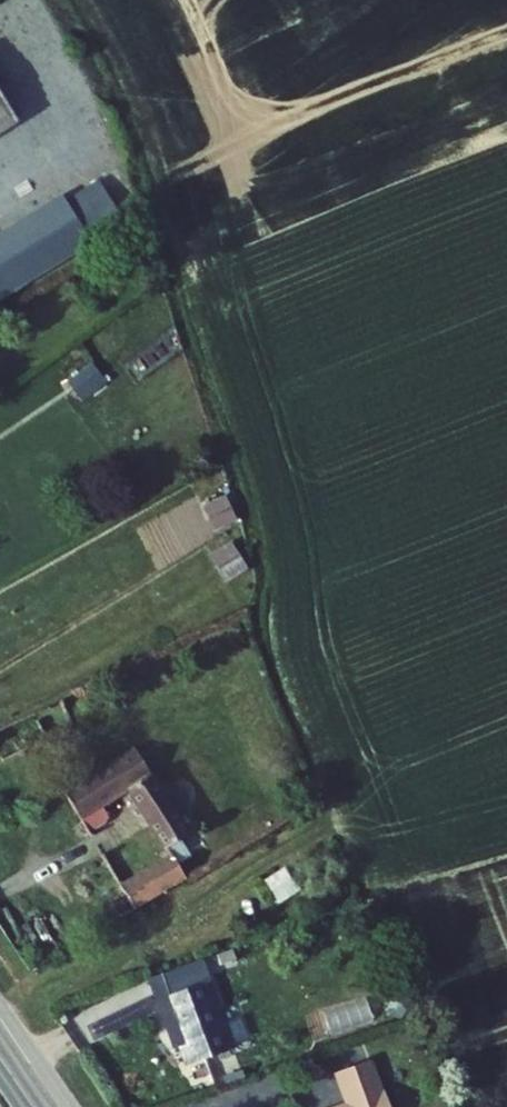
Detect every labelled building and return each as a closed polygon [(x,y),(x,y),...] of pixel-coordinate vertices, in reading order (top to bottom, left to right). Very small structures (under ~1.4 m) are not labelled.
[(17,126),(0,96),(0,136),(17,126)] [(63,203),(59,197),(0,237),(0,304),(90,244),(85,236),(117,214),(95,182),(63,203)] [(92,365),(69,384),(84,402),(107,383),(92,365)] [(215,533),(238,522),(226,496),(203,507),(215,533)] [(232,541),(209,556),(226,583),(250,569),(232,541)] [(66,792),(81,815),(126,787),(165,843),(188,830),(131,745),(123,750),(125,754),(66,792)] [(121,878),(135,903),(184,873),(170,851),(121,878)] [(212,950),(159,970),(166,992),(176,989),(202,1056),(245,1041),(212,950)] [(391,1085),(384,1087),(373,1058),(339,1069),(348,1095),(313,1106),(398,1106),(391,1085)]
